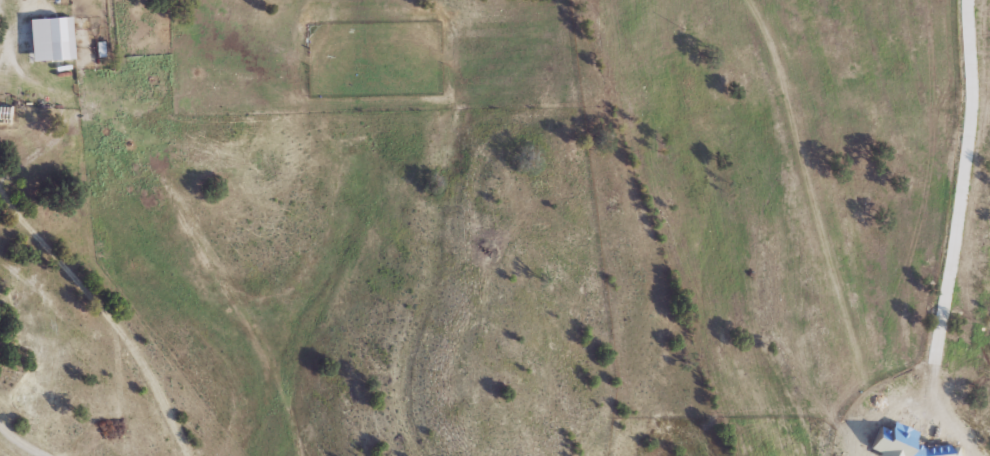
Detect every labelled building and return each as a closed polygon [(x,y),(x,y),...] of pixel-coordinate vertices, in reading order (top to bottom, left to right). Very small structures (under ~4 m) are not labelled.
[(72,60),(29,62),(28,19),(71,18),(72,60)]
